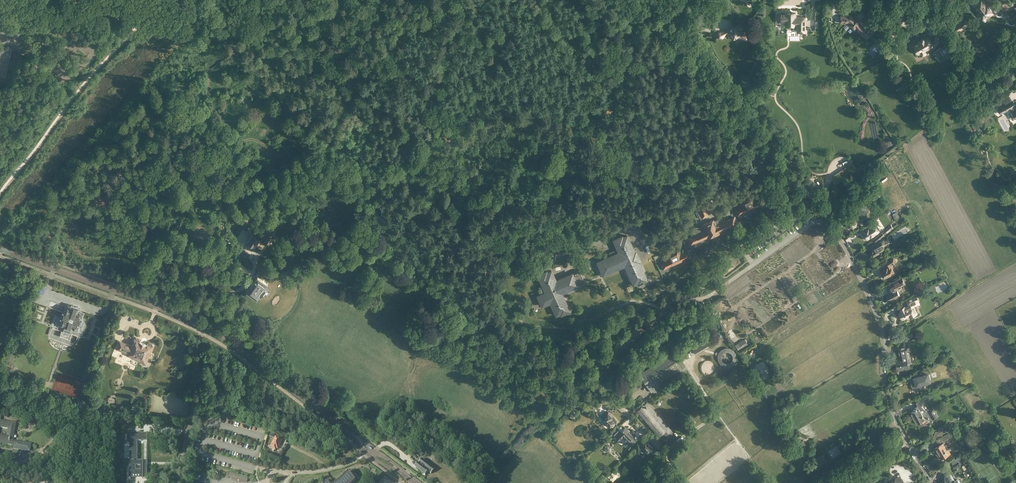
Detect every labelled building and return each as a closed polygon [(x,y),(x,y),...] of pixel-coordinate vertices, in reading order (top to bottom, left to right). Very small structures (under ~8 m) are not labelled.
[(983,19),(993,11),(989,6),(993,3),(991,0),(987,4),(984,0),(983,0),(980,2),(979,1),(977,3),(977,4),(974,6),(979,12),(978,13),(983,19)] [(805,32),(805,16),(796,16),(796,13),(778,13),(778,17),(778,24),(787,24),(787,31),(805,32)] [(849,22),(844,27),(847,30),(851,26),(852,27),(852,28),(853,29),(854,29),(856,31),(866,39),(867,37),(868,38),(872,34),(871,33),(872,32),(872,31),(874,29),(871,26),(869,29),(868,30),(860,24),(861,23),(858,20),(853,15),(852,16),(840,16),(841,22),(846,21),(846,22),(849,22)] [(965,27),(966,28),(972,24),(968,17),(959,23),(955,26),(958,32),(965,27)] [(731,27),(724,32),(716,32),(716,39),(723,39),(722,35),(725,35),(728,33),(730,37),(731,36),(734,40),(738,36),(747,41),(750,36),(743,32),(741,30),(744,28),(741,23),(736,27),(735,26),(732,28),(731,27)] [(913,45),(918,53),(925,49),(927,52),(931,49),(930,48),(938,43),(941,33),(937,32),(934,40),(932,42),(928,36),(924,38),(924,37),(918,40),(919,42),(913,45)] [(945,48),(949,55),(954,52),(950,45),(945,48)] [(5,77),(7,69),(10,58),(11,51),(0,48),(0,75),(5,77)] [(228,82),(215,66),(210,70),(223,86),(228,82)] [(213,97),(205,96),(203,105),(212,106),(213,97)] [(1007,101),(1008,106),(1013,105),(1014,108),(1013,108),(1015,116),(1015,99),(1007,101)] [(803,188),(808,196),(814,192),(808,185),(803,188)] [(706,207),(703,201),(696,204),(699,210),(697,211),(700,219),(701,219),(709,215),(707,210),(708,209),(707,207),(706,207)] [(850,214),(846,216),(848,219),(847,223),(849,226),(853,227),(856,225),(857,223),(858,222),(859,221),(862,219),(863,218),(865,218),(867,217),(866,217),(868,210),(865,210),(866,208),(863,207),(862,206),(861,207),(859,206),(859,207),(858,208),(859,210),(858,212),(857,211),(856,213),(856,214),(856,216),(855,217),(854,218),(852,218),(850,214)] [(720,232),(719,231),(737,223),(734,217),(724,221),(722,217),(714,221),(714,219),(703,224),(703,226),(698,228),(697,227),(692,229),(694,233),(695,233),(696,234),(687,238),(690,245),(708,237),(709,237),(720,232)] [(877,220),(869,225),(871,227),(862,232),(867,239),(871,236),(871,237),(875,235),(874,234),(879,231),(878,230),(879,229),(877,225),(879,223),(877,220)] [(874,256),(885,250),(885,249),(885,248),(885,247),(884,246),(887,244),(883,238),(888,233),(892,229),(893,228),(891,225),(889,227),(873,240),(876,243),(870,246),(873,250),(871,251),(874,256)] [(255,244),(262,249),(268,239),(273,232),(268,228),(265,232),(267,233),(264,236),(255,230),(248,240),(254,245),(255,244)] [(655,237),(657,243),(667,239),(664,232),(655,237)] [(597,262),(594,263),(600,276),(602,275),(603,276),(624,266),(633,285),(637,283),(638,284),(648,280),(640,262),(641,261),(636,250),(635,250),(627,234),(623,236),(622,235),(613,239),(617,249),(609,252),(610,255),(596,261),(597,262)] [(563,245),(558,247),(561,254),(568,250),(565,244),(566,243),(564,240),(561,241),(563,245)] [(553,257),(561,254),(558,247),(552,249),(551,246),(547,247),(549,251),(550,251),(553,257)] [(665,255),(667,259),(660,262),(663,269),(691,256),(688,250),(681,253),(679,249),(665,255)] [(892,275),(891,273),(894,272),(893,269),(894,268),(892,265),(898,261),(894,256),(885,262),(886,265),(884,266),(885,268),(881,271),(885,278),(892,275)] [(918,267),(921,272),(930,266),(927,261),(918,267)] [(563,293),(579,286),(579,285),(585,282),(579,270),(573,273),(573,272),(556,279),(552,269),(548,271),(547,270),(537,274),(545,291),(536,295),(542,307),(550,303),(556,316),(560,314),(561,315),(571,311),(563,293)] [(264,278),(264,276),(262,275),(260,278),(258,276),(259,275),(257,274),(255,277),(256,277),(247,291),(257,298),(260,293),(261,294),(265,287),(268,283),(263,279),(264,278)] [(897,281),(887,286),(891,293),(888,294),(888,295),(888,296),(889,298),(890,298),(891,300),(901,296),(898,291),(899,291),(898,289),(898,288),(899,287),(906,284),(902,278),(901,278),(897,281)] [(916,295),(906,300),(908,304),(899,308),(900,311),(898,312),(902,320),(909,317),(918,313),(915,307),(920,304),(916,295)] [(88,321),(82,319),(82,318),(84,312),(78,310),(72,308),(65,306),(63,312),(61,317),(54,315),(51,325),(50,326),(62,330),(60,335),(70,339),(72,334),(82,337),(82,336),(88,321)] [(636,325),(632,332),(632,333),(637,335),(637,336),(639,337),(644,330),(636,325)] [(630,331),(626,338),(631,341),(633,342),(637,336),(637,335),(632,333),(632,332),(630,331)] [(914,335),(912,332),(905,338),(907,340),(910,338),(911,338),(914,335)] [(153,346),(152,344),(149,342),(146,343),(146,344),(143,343),(140,342),(141,341),(140,338),(136,337),(133,338),(130,345),(119,341),(116,350),(127,354),(126,356),(146,364),(153,346)] [(624,337),(620,344),(625,346),(625,347),(627,348),(631,341),(626,338),(624,337)] [(696,354),(711,345),(708,339),(692,349),(696,354)] [(618,342),(614,349),(618,352),(621,354),(625,347),(625,346),(620,344),(618,342)] [(895,365),(896,365),(897,370),(905,368),(905,367),(908,366),(909,366),(908,363),(912,363),(909,351),(910,351),(909,345),(898,347),(899,353),(901,353),(902,358),(895,359),(896,360),(895,361),(895,365)] [(611,348),(607,355),(612,358),(614,359),(618,352),(614,349),(611,348)] [(605,353),(601,360),(601,361),(606,363),(608,365),(612,358),(607,355),(605,353)] [(672,353),(640,374),(652,392),(683,371),(687,369),(685,366),(678,354),(674,353),(672,354),(672,353)] [(601,361),(601,360),(599,359),(595,366),(602,370),(606,363),(601,361)] [(83,377),(91,380),(93,373),(90,372),(90,371),(86,370),(85,372),(84,371),(83,377)] [(930,373),(930,370),(923,372),(924,375),(910,379),(914,390),(925,387),(924,383),(930,381),(928,374),(930,373)] [(911,412),(914,418),(922,413),(922,414),(927,411),(921,406),(928,400),(931,398),(930,395),(916,402),(918,406),(915,407),(915,409),(913,410),(913,411),(911,412)] [(659,434),(662,431),(665,435),(671,430),(647,402),(638,410),(659,434)] [(921,421),(928,417),(930,421),(938,416),(934,407),(927,411),(922,414),(922,413),(914,418),(917,424),(918,423),(919,425),(922,423),(921,421)] [(601,417),(603,419),(602,420),(602,421),(605,425),(607,425),(608,426),(609,425),(610,426),(611,425),(611,426),(612,426),(614,424),(614,423),(614,422),(615,421),(611,418),(612,417),(607,411),(606,413),(605,412),(602,415),(603,416),(601,417)] [(13,446),(13,449),(23,451),(30,452),(31,444),(13,440),(14,434),(16,423),(1,420),(1,417),(0,416),(0,444),(13,446)] [(619,440),(622,437),(627,442),(631,446),(635,441),(632,438),(633,436),(625,427),(617,435),(616,437),(619,440)] [(620,430),(617,428),(611,435),(613,437),(620,430)] [(935,439),(946,433),(944,430),(940,432),(936,431),(934,436),(935,439)] [(952,436),(950,432),(941,437),(943,441),(952,436)] [(141,441),(141,433),(127,433),(127,443),(130,443),(129,475),(142,475),(142,478),(147,478),(147,465),(143,465),(143,461),(137,461),(137,441),(141,441)] [(282,440),(275,436),(271,445),(272,446),(271,448),(275,450),(276,448),(277,449),(282,440)] [(645,451),(646,451),(648,452),(652,447),(646,441),(645,442),(644,441),(643,443),(642,442),(639,445),(645,451)] [(943,443),(934,448),(941,459),(950,454),(943,443)] [(841,452),(837,446),(828,451),(832,457),(841,452)] [(818,466),(827,461),(823,455),(815,460),(818,466)] [(998,466),(1002,462),(999,457),(994,459),(994,461),(996,464),(998,466)] [(425,475),(427,471),(431,474),(435,469),(422,459),(418,464),(417,463),(414,467),(425,475)] [(1015,474),(1015,472),(1011,464),(1006,467),(1012,477),(1015,474)] [(226,476),(247,482),(248,477),(227,471),(226,476)] [(355,480),(357,480),(357,479),(355,478),(352,474),(350,475),(348,472),(335,482),(352,482),(355,480)] [(959,480),(957,479),(955,480),(955,479),(953,480),(949,473),(943,476),(946,482),(945,482),(961,482),(959,480)]
